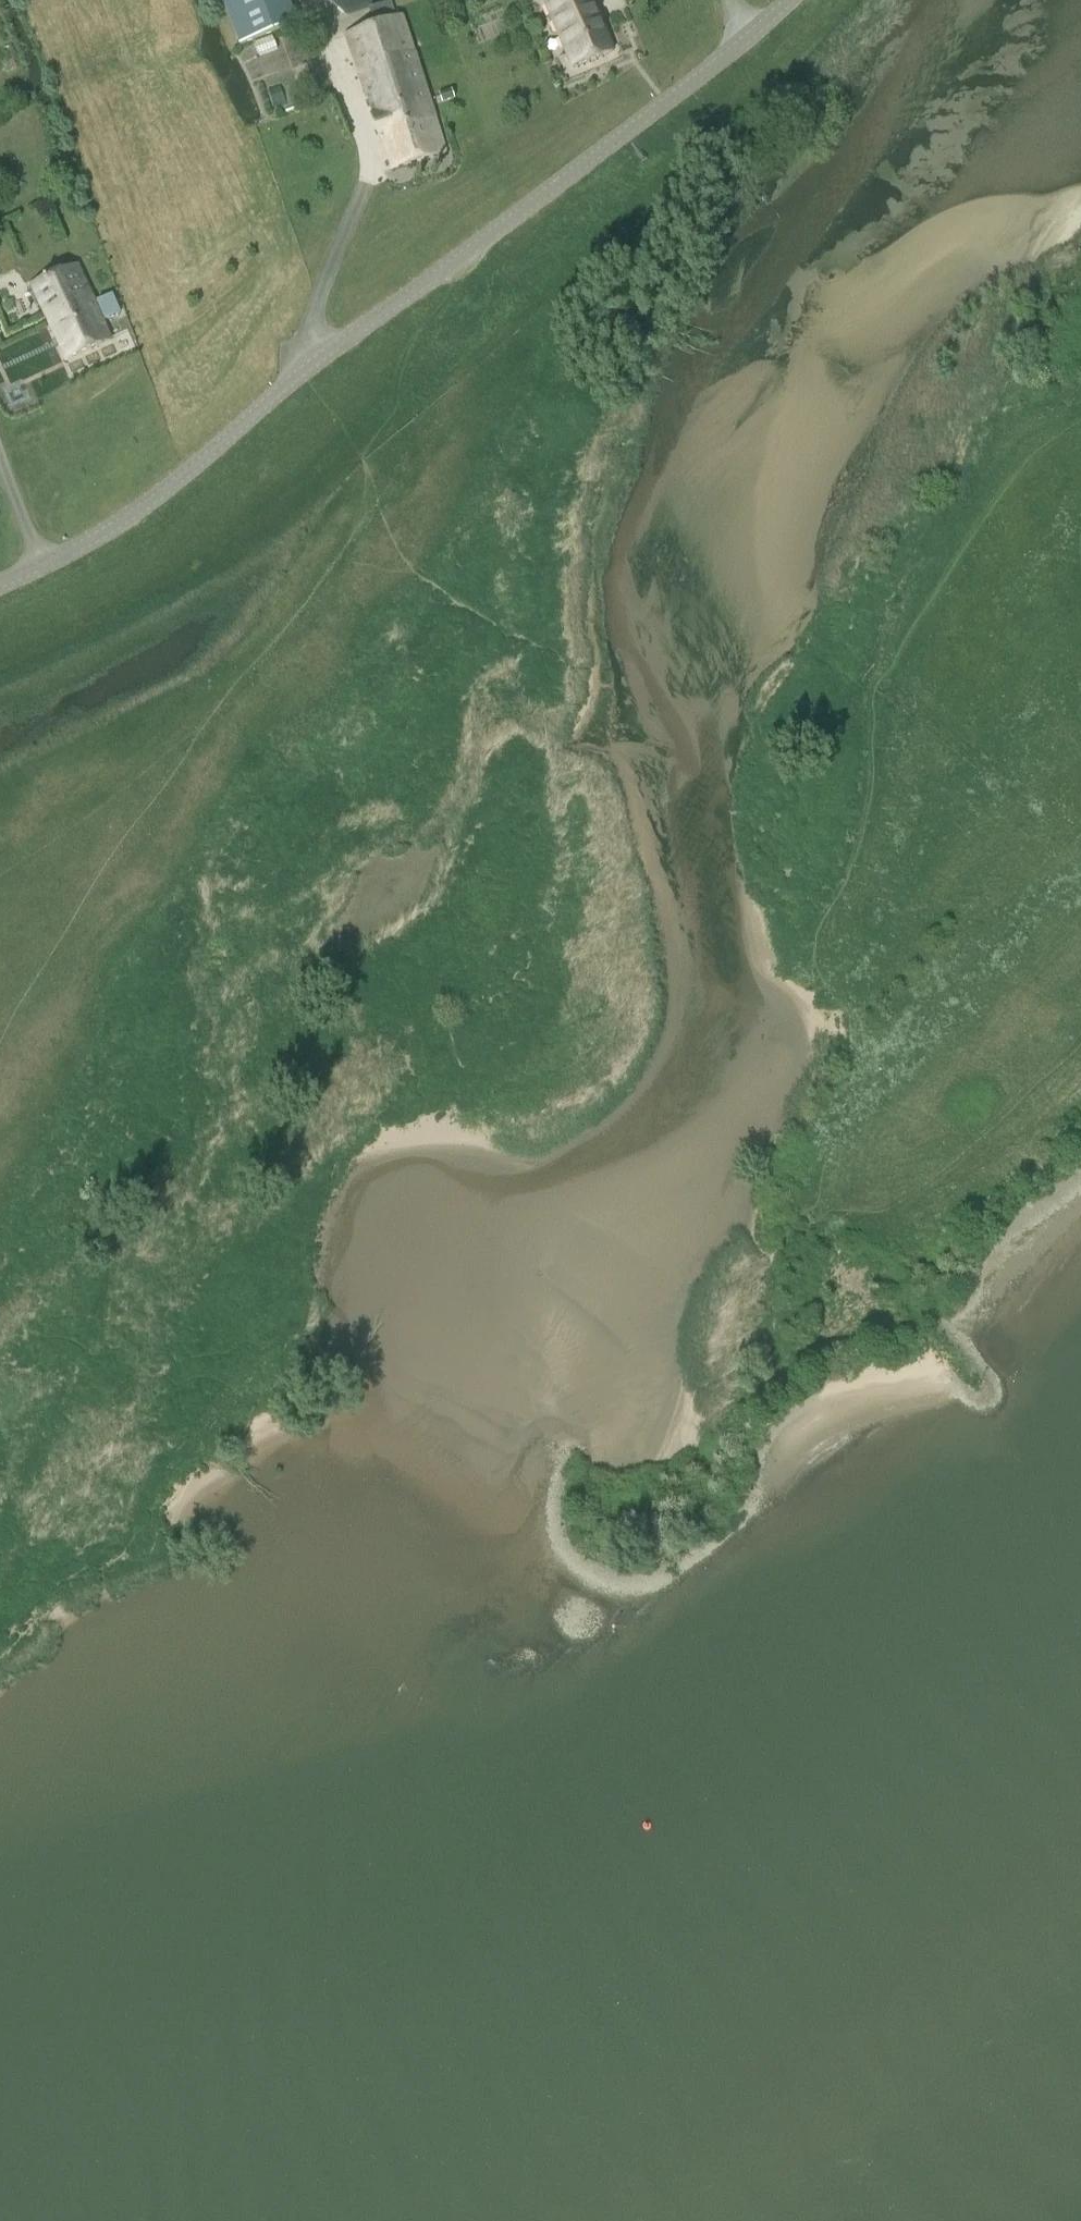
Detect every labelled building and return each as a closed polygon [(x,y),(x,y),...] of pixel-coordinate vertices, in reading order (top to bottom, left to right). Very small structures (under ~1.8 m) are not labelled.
[(289,0),(224,0),(241,46),(299,24),(289,0)] [(372,9),(374,0),(329,0),(348,17),(372,9)] [(598,20),(590,0),(543,0),(559,38),(578,31),(577,29),(598,20)] [(346,37),(381,138),(393,171),(445,155),(403,19),(397,21),(391,4),(370,11),(375,28),(346,37)] [(578,31),(559,38),(573,70),(612,53),(598,20),(577,29),(578,31)] [(442,104),(454,100),(451,91),(439,95),(442,104)] [(631,149),(641,165),(648,160),(638,144),(631,149)] [(50,322),(94,302),(77,265),(33,285),(50,322)] [(94,302),(50,322),(66,360),(111,340),(104,324),(121,316),(112,297),(95,304),(94,302)]
